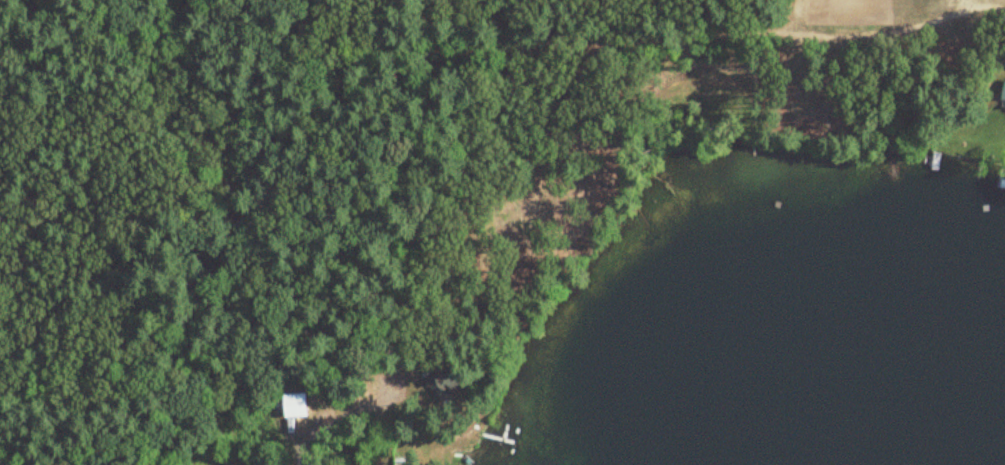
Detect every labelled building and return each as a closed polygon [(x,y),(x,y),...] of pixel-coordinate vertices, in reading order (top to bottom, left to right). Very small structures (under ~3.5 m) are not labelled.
[(999,78),(995,103),(1004,105),(1004,79),(999,78)] [(289,418),(311,418),(311,397),(289,397),(289,418)]
